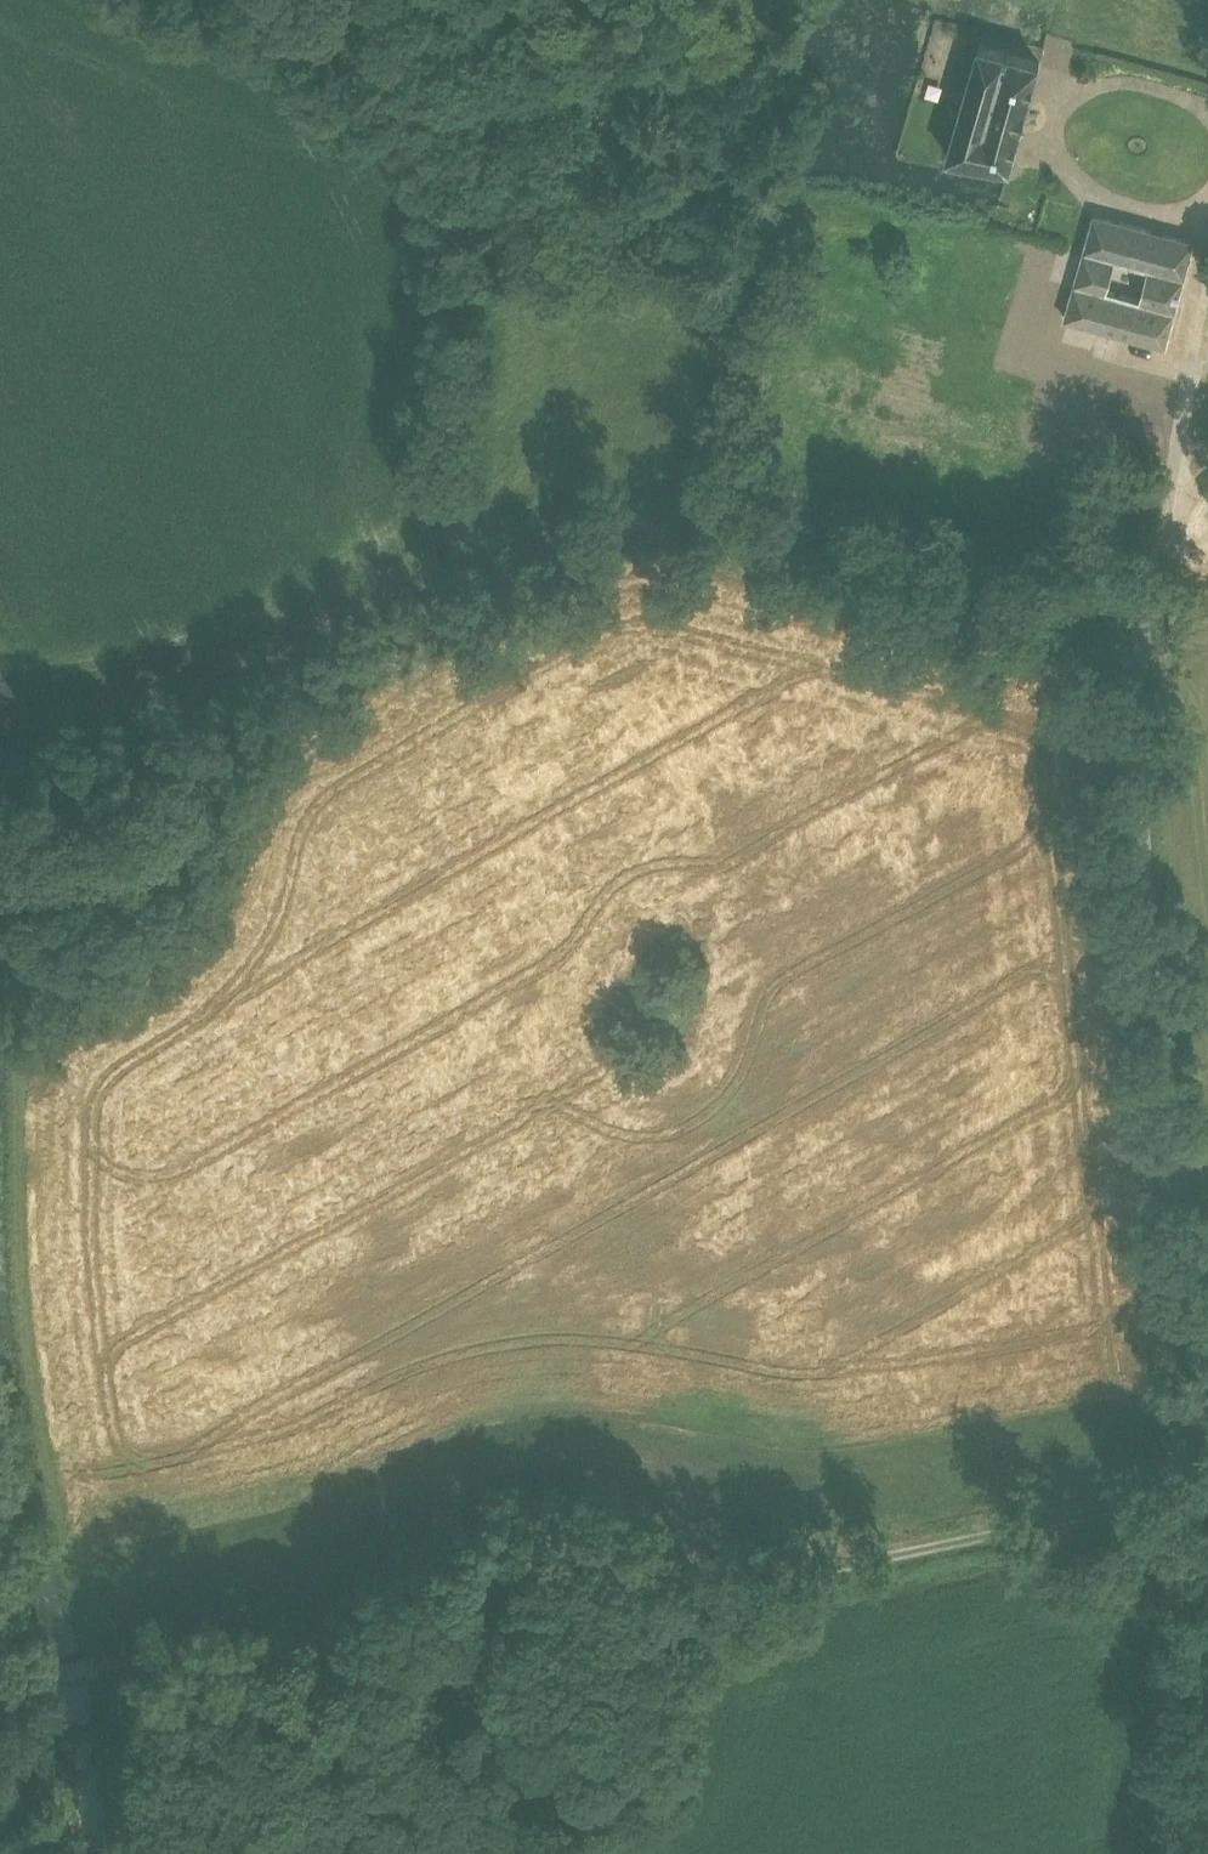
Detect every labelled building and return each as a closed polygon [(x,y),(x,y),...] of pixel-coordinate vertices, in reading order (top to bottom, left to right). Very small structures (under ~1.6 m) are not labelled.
[(1037,72),(1041,60),(979,42),(948,152),(1011,164),(1037,72)] [(1166,344),(1193,239),(1094,213),(1067,317),(1166,344)] [(1186,556),(1207,562),(1207,472),(1186,556)]
